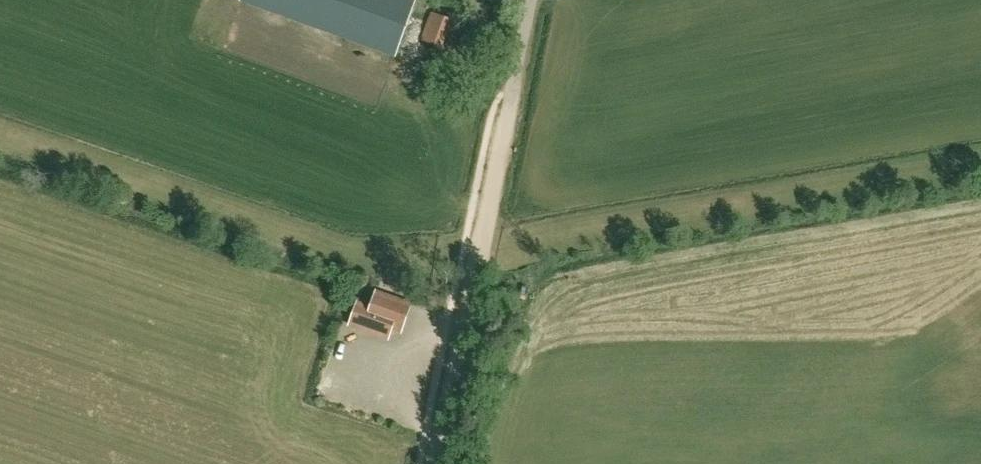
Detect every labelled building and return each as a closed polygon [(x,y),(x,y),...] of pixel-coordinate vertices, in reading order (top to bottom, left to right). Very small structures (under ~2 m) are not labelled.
[(241,0),(395,55),(415,1),(413,0),(242,0),(241,0)] [(442,48),(452,20),(432,13),(422,40),(442,48)] [(358,304),(350,325),(388,338),(392,328),(401,331),(408,310),(375,298),(371,309),(358,304)] [(378,375),(375,396),(385,397),(388,376),(378,375)]
